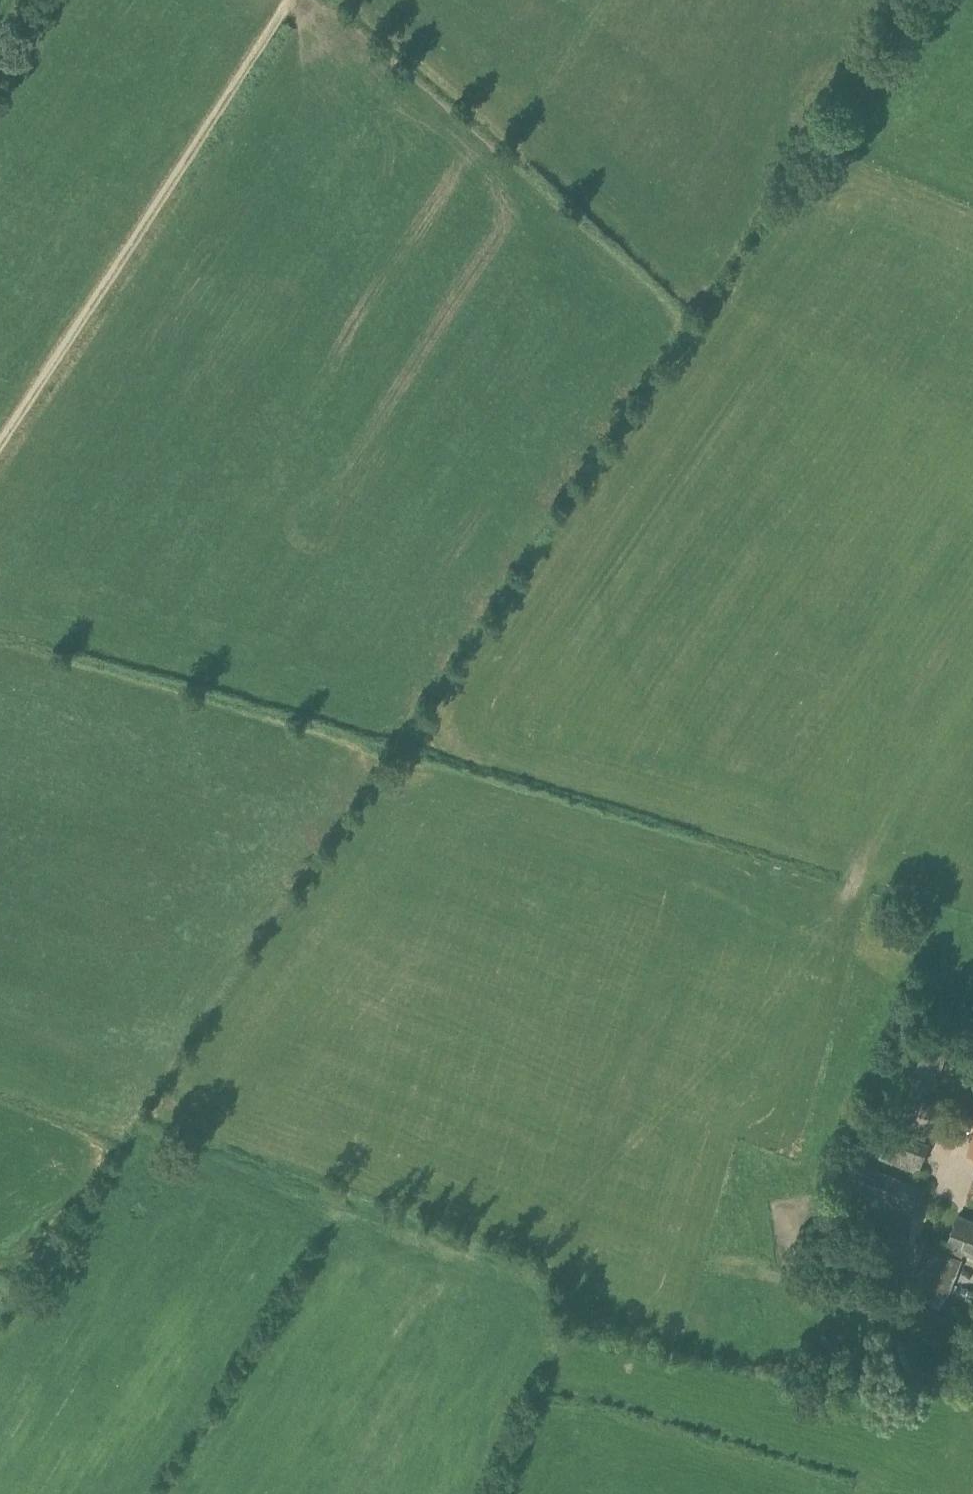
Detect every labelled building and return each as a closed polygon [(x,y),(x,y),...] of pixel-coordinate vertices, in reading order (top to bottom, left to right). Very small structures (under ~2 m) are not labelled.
[(949,1044),(927,1037),(908,1095),(942,1106),(947,1092),(935,1088),(949,1044)] [(919,1172),(930,1146),(888,1129),(877,1156),(919,1172)] [(916,1213),(925,1189),(846,1158),(837,1182),(916,1213)] [(972,1221),(958,1215),(944,1251),(926,1244),(911,1282),(947,1296),(964,1252),(972,1256),(972,1221)]
